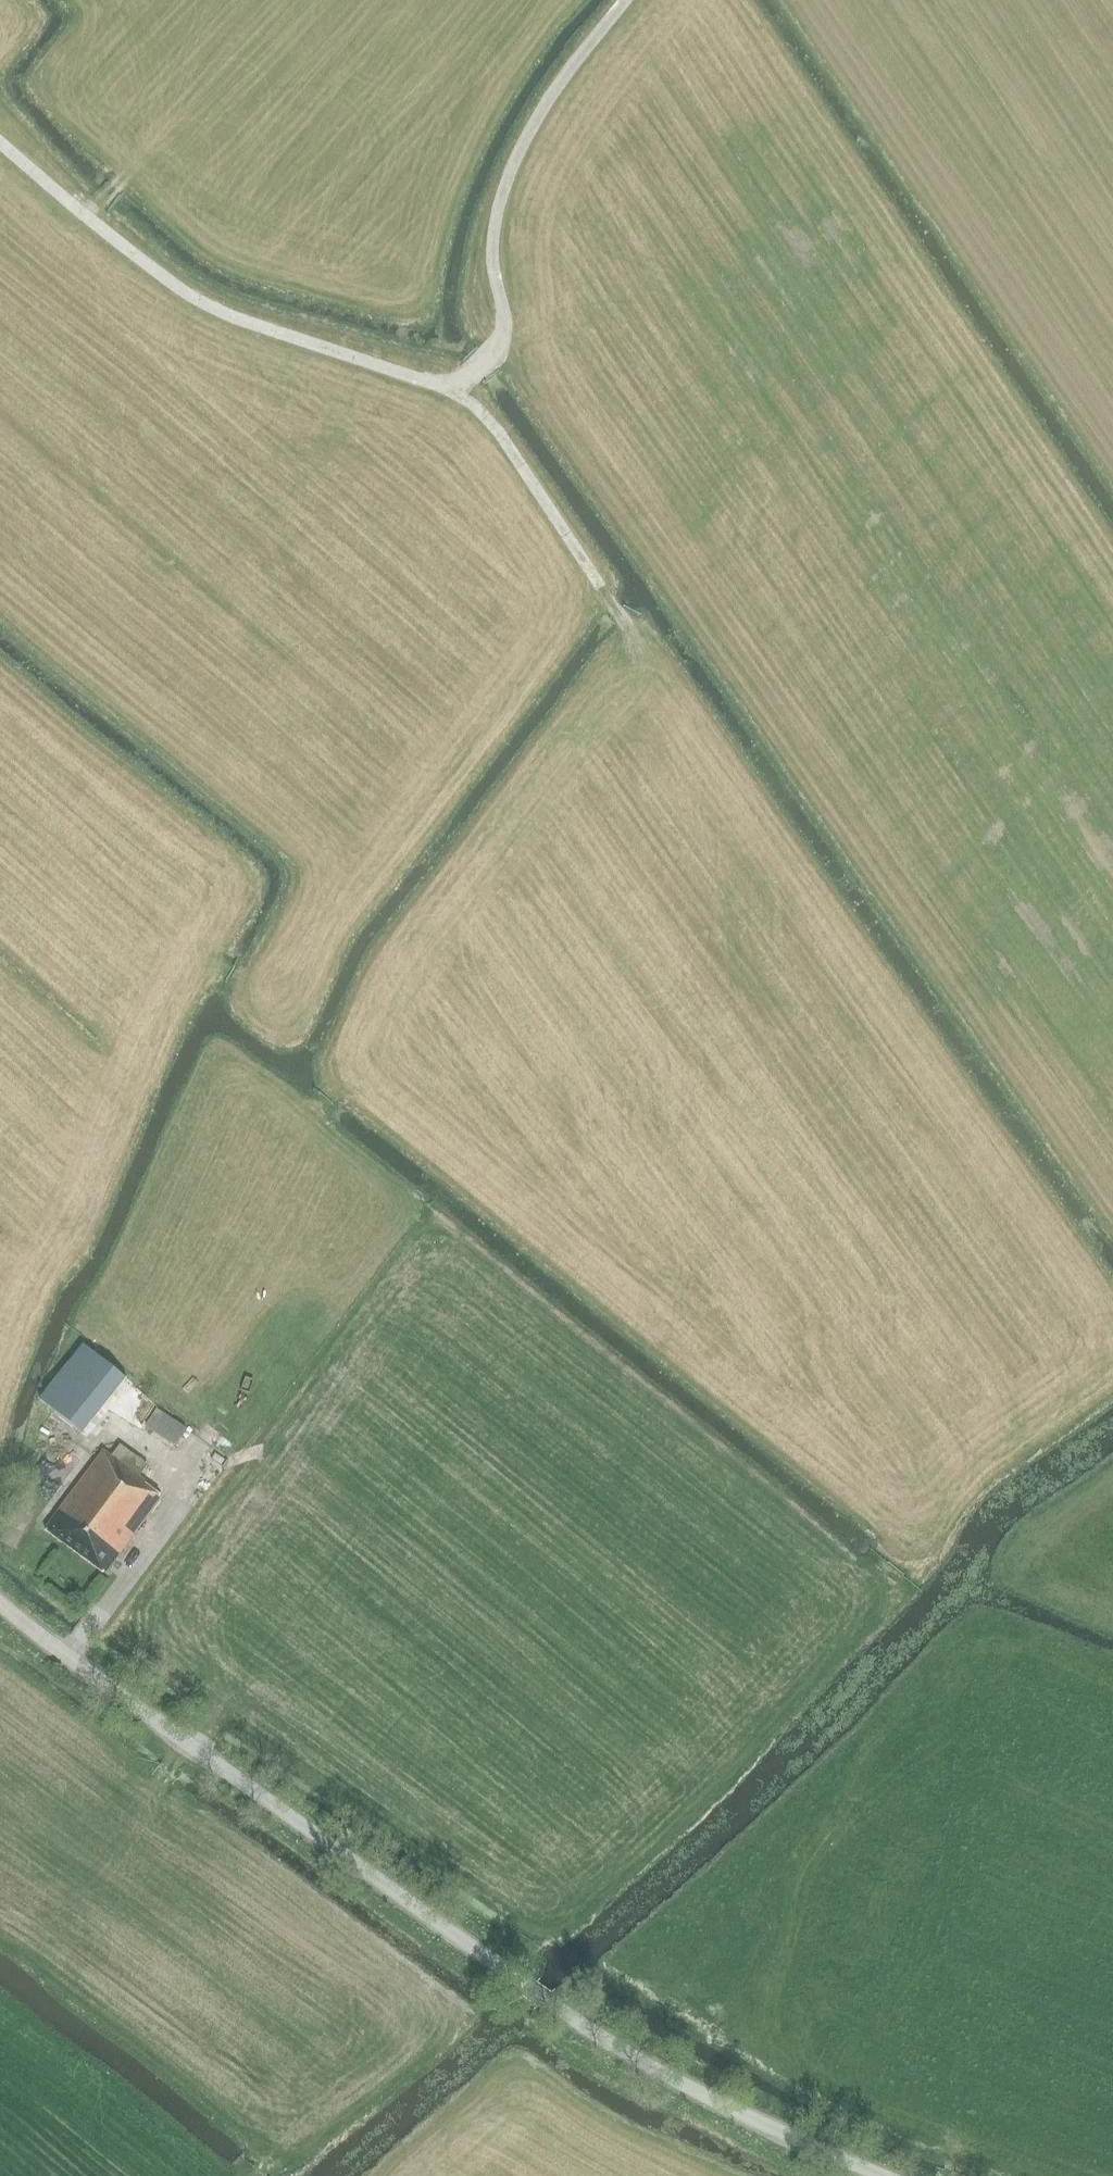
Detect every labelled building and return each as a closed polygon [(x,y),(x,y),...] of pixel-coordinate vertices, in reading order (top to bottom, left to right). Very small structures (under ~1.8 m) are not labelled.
[(84,1343),(40,1398),(80,1431),(125,1376),(84,1343)] [(179,1447),(191,1428),(161,1409),(149,1427),(179,1447)] [(105,1573),(162,1497),(144,1484),(146,1482),(138,1477),(147,1465),(120,1445),(111,1457),(103,1451),(45,1529),(105,1573)]
